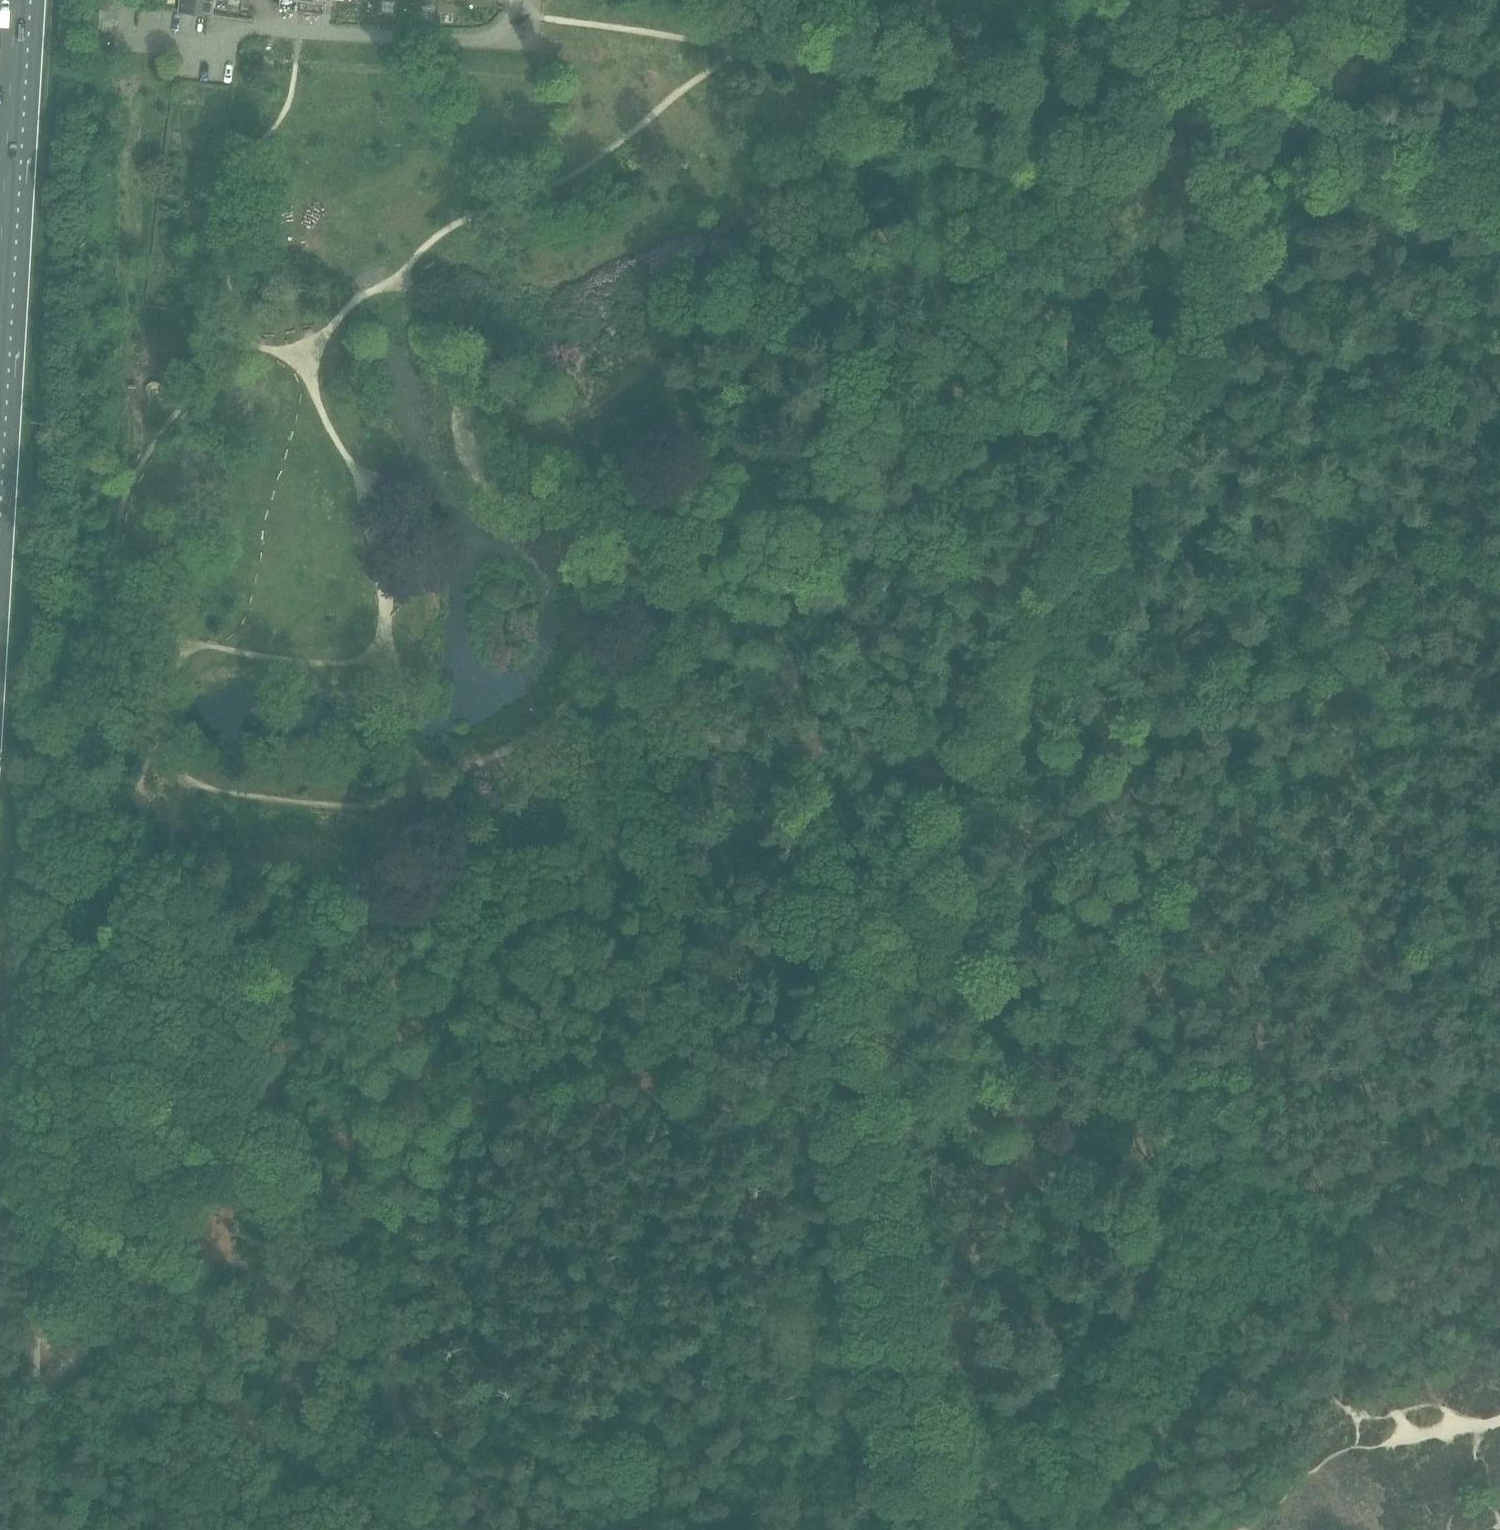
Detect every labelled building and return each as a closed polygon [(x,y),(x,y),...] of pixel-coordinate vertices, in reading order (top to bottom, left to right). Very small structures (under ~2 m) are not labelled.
[(110,10),(111,0),(91,0),(90,7),(110,10)] [(181,9),(211,13),(213,0),(182,0),(181,9)] [(100,12),(89,11),(87,32),(97,33),(100,12)]
